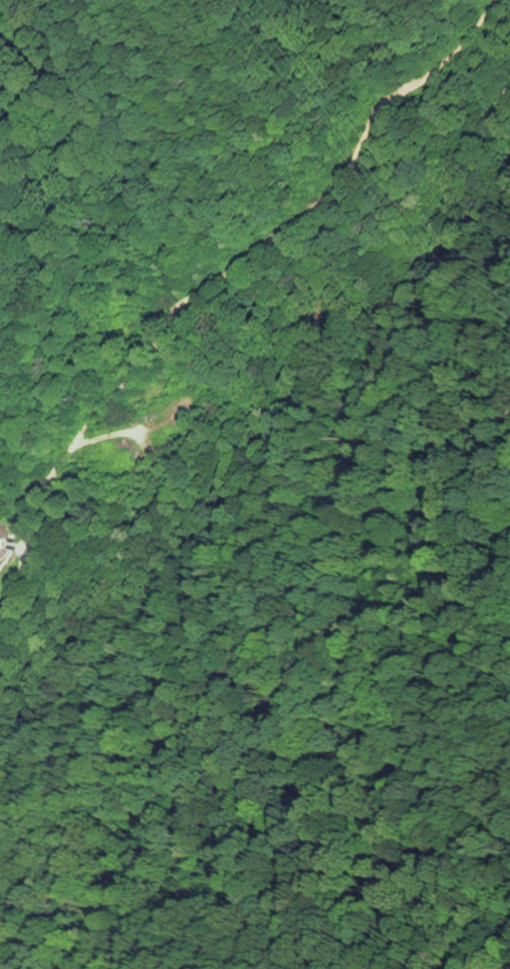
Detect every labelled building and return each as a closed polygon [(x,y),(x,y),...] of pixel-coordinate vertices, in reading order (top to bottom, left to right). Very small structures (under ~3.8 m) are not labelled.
[(18,550),(1,533),(0,534),(0,568),(18,550)]
